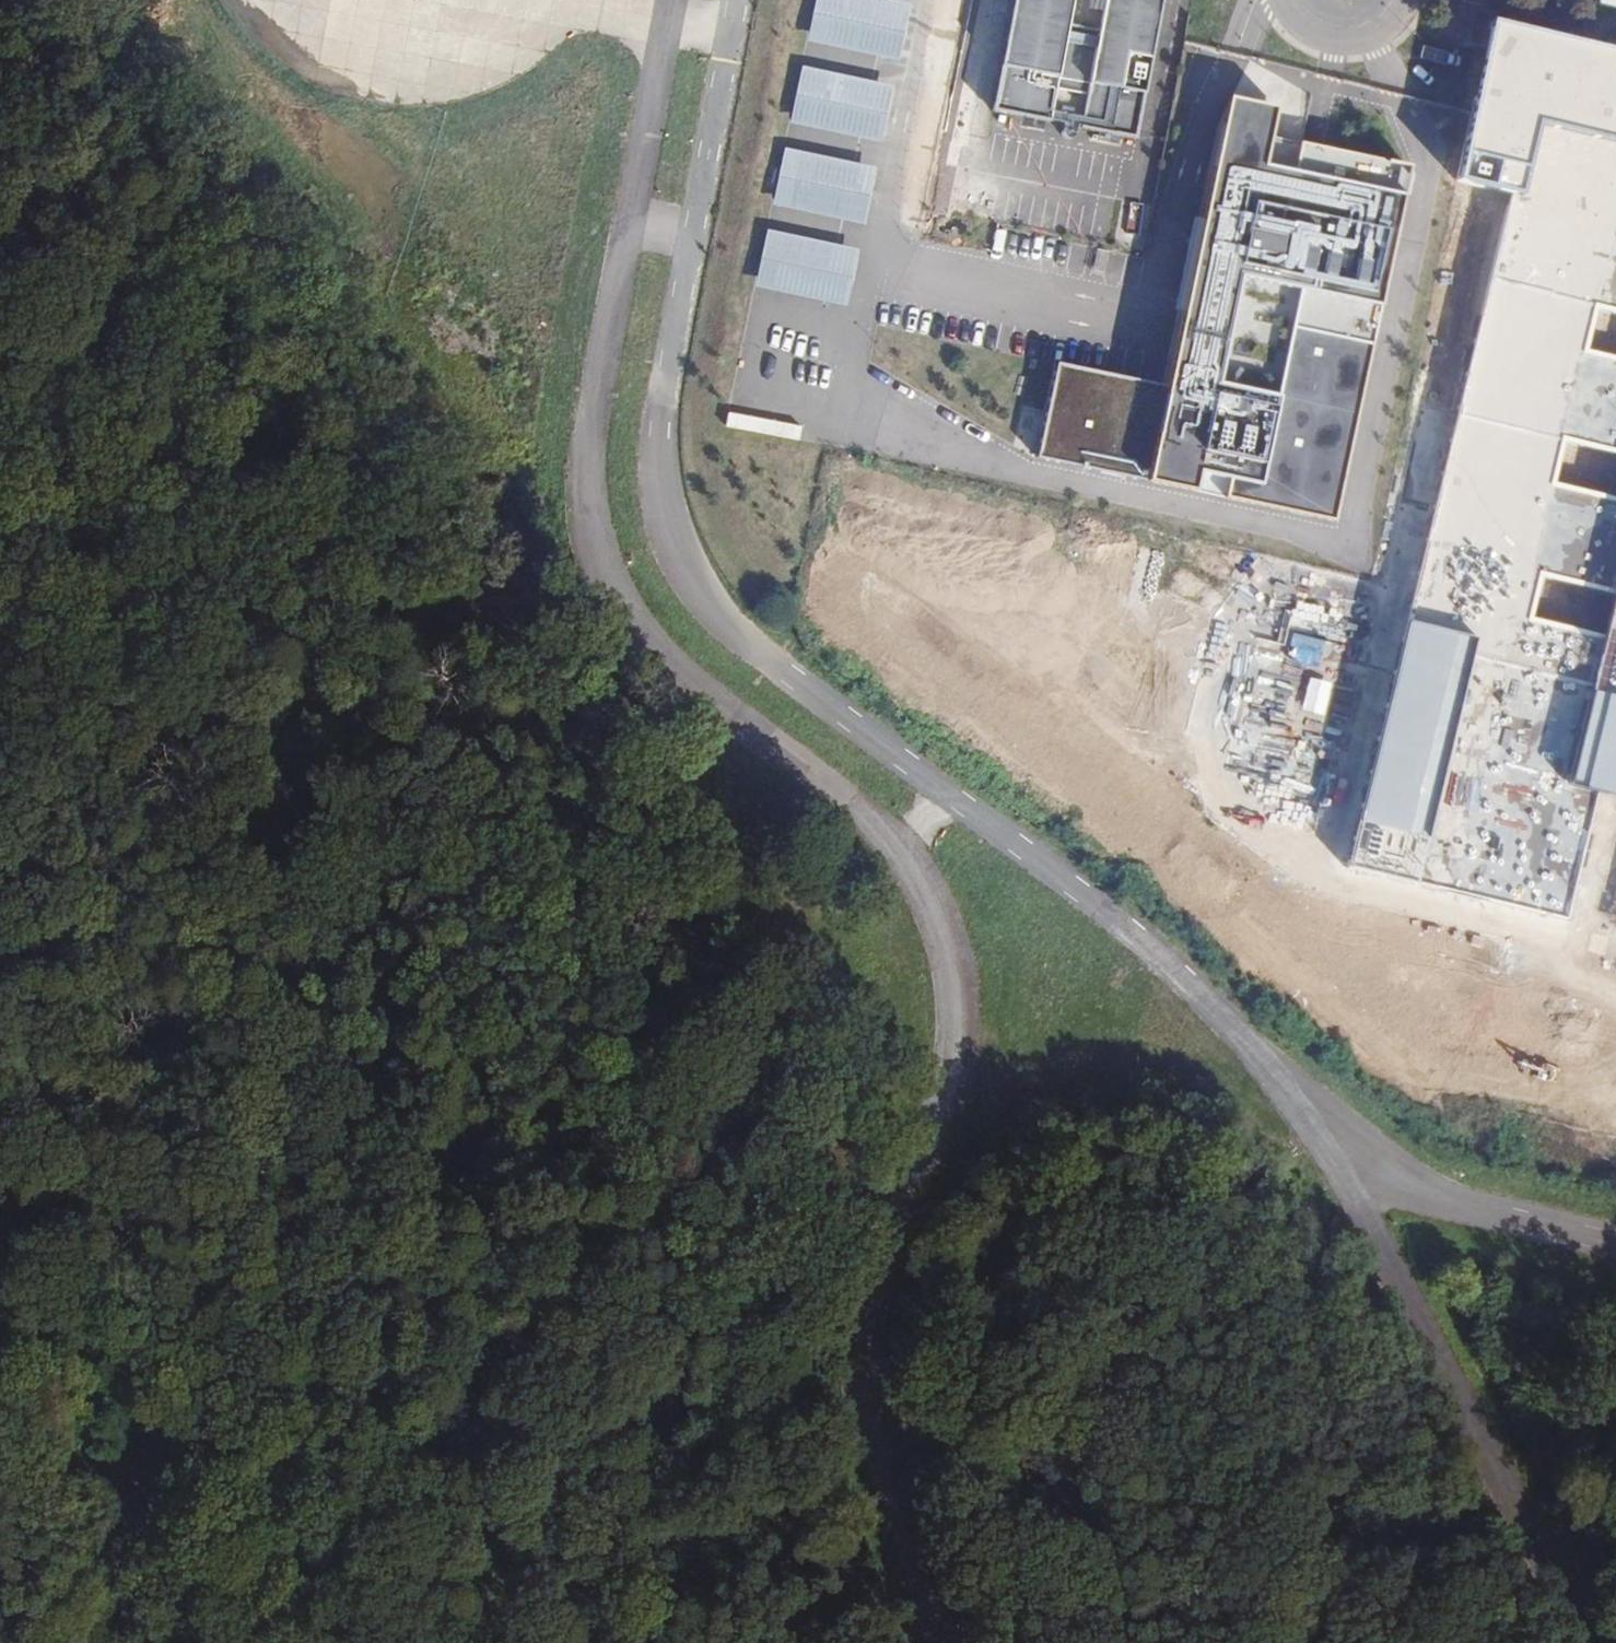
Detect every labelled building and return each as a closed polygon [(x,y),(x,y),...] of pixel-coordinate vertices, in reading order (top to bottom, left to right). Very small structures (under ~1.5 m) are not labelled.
[(907,3),(893,0),(810,0),(800,39),(894,61),(907,3)] [(985,108),(1130,139),(1158,0),(1004,0),(985,108)] [(1455,183),(1511,196),(1350,864),(1564,915),(1601,789),(1615,792),(1615,51),(1486,19),(1470,110),(1455,183)] [(792,68),(784,126),(881,138),(888,80),(792,68)] [(1271,91),(1226,81),(1159,370),(1073,353),(1053,446),(1334,499),(1410,168),(1264,140),(1271,91)] [(775,148),(766,206),(864,221),(873,163),(775,148)] [(747,285),(842,304),(853,247),(759,228),(747,285)]
